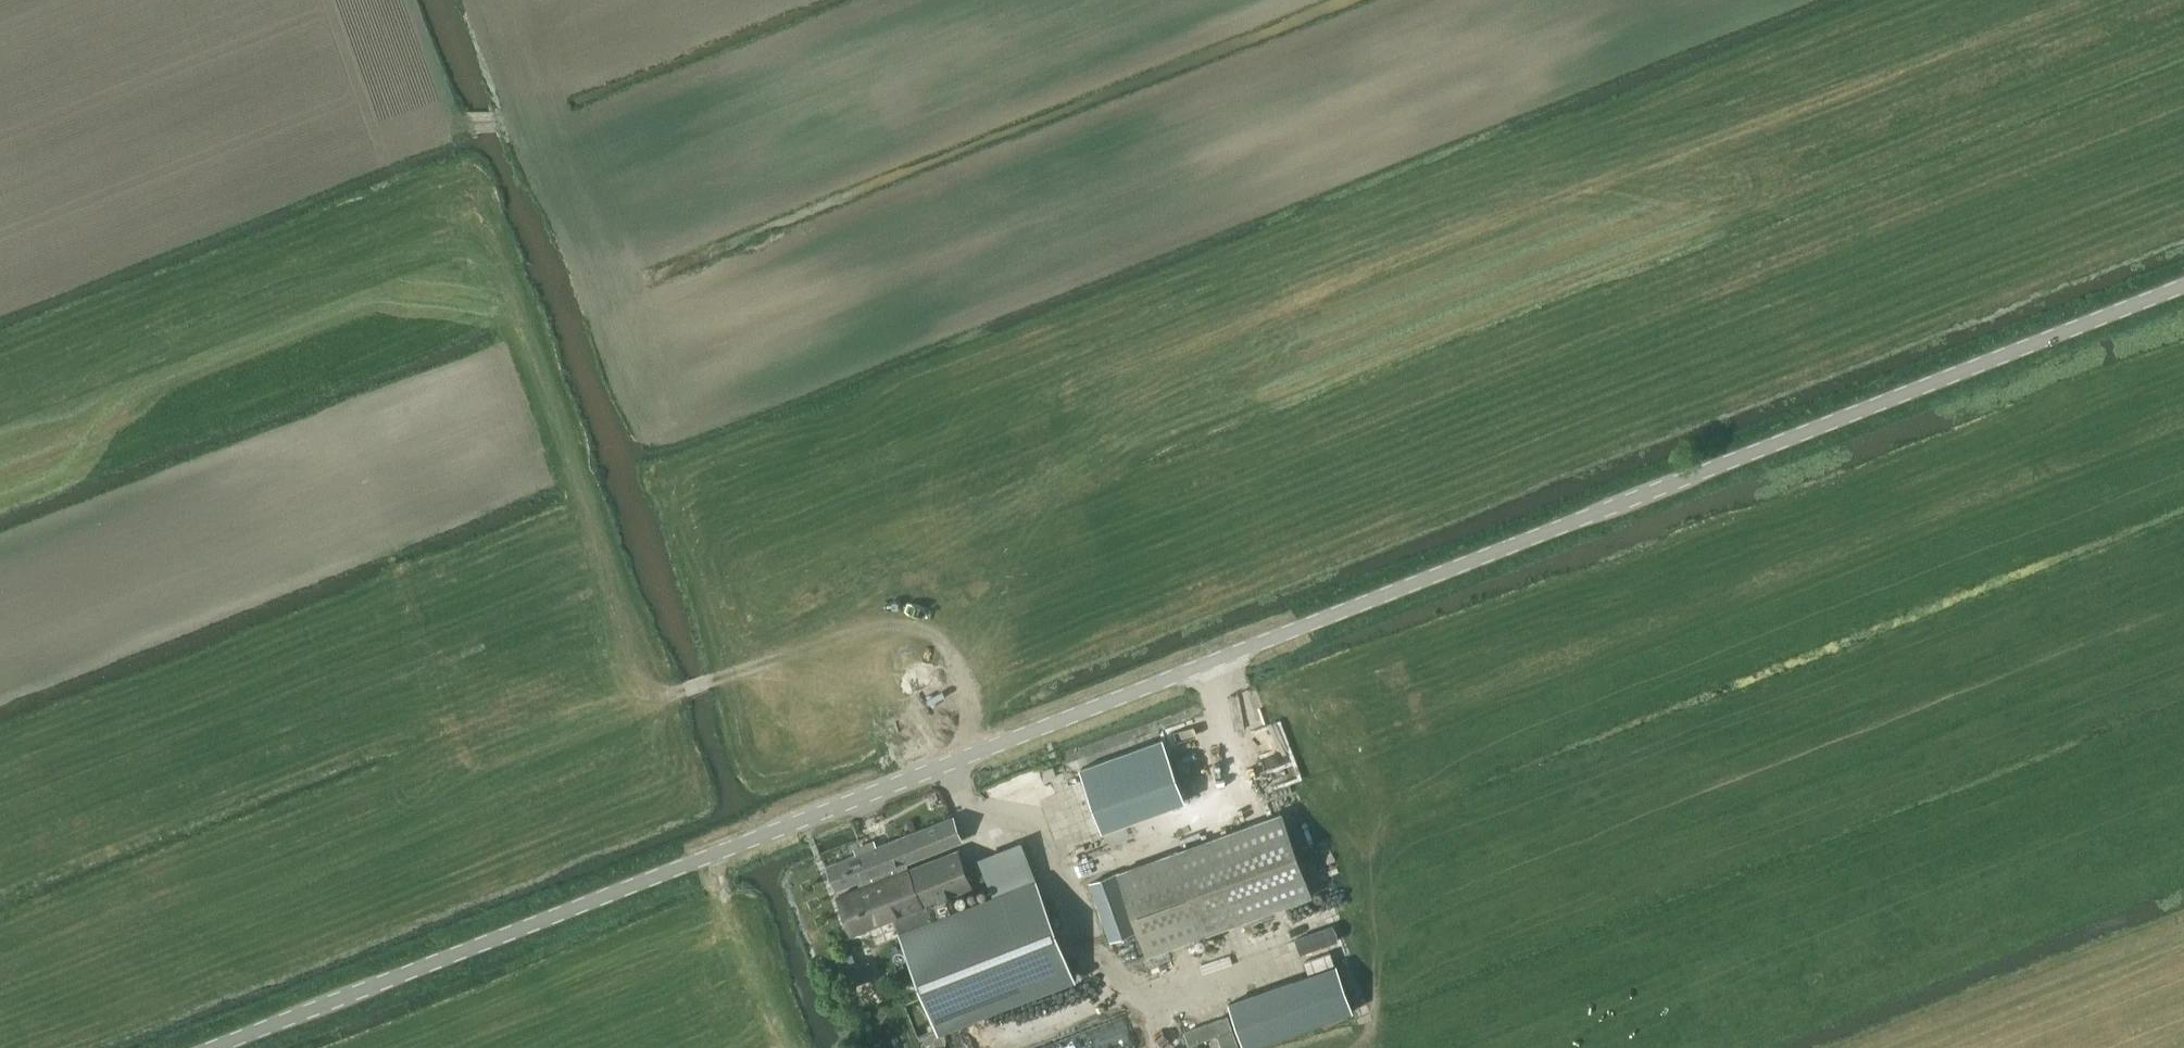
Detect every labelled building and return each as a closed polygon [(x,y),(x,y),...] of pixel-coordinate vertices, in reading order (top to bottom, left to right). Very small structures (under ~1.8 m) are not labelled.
[(1082,768),(1104,830),(1186,800),(1164,738),(1082,768)] [(1119,872),(1149,954),(1313,894),(1283,813),(1119,872)] [(1038,883),(949,917),(942,898),(969,888),(955,850),(928,861),(925,853),(959,840),(951,819),(829,866),(837,887),(862,877),(865,885),(840,895),(855,932),(896,916),(903,935),(939,1029),(1075,976),(1038,883)] [(1229,1016),(1185,1032),(1190,1044),(1219,1034),(1224,1047),(1240,1047),(1229,1016)]
